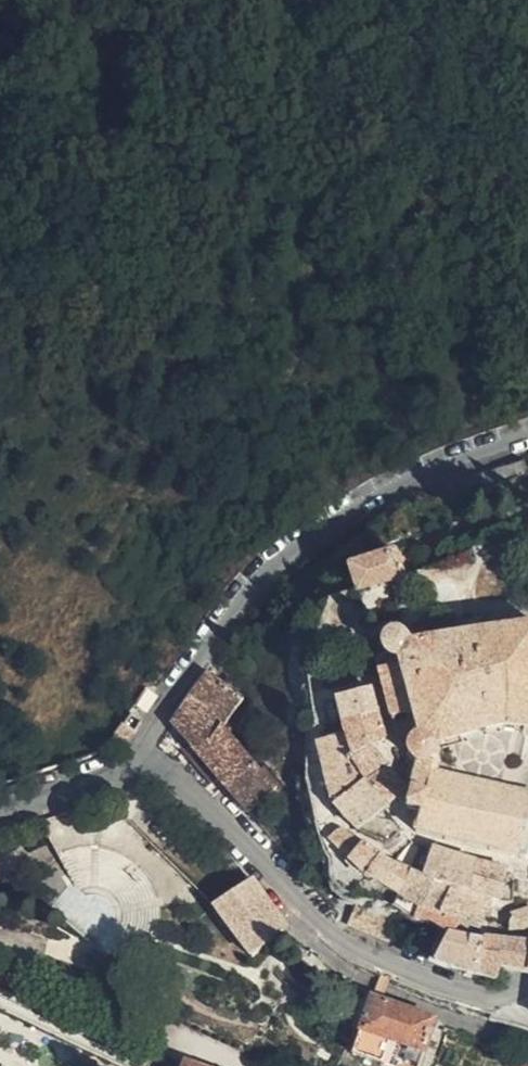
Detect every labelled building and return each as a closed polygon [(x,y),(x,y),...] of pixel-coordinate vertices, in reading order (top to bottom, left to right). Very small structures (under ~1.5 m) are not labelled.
[(400,579),(392,554),(346,568),(353,594),(400,579)] [(431,742),(443,739),(453,736),(485,727),(503,723),(506,723),(508,724),(525,731),(527,727),(527,726),(527,627),(514,628),(490,631),(467,634),(437,637),(409,641),(405,637),(401,635),(396,632),(390,633),(385,636),(382,641),(381,646),(382,652),(385,655),(377,662),(403,738),(402,746),(405,752),(406,755),(409,757),(412,759),(414,759),(420,760),(422,758),(425,757),(428,754),(430,750),(431,746),(431,742)] [(245,711),(210,683),(174,735),(199,764),(249,823),(276,797),(227,736),(245,711)] [(336,705),(344,729),(347,729),(379,717),(371,691),(336,705)] [(386,743),(379,717),(347,729),(344,729),(347,739),(354,762),(372,752),(386,743)] [(119,734),(111,747),(120,753),(122,755),(131,742),(119,734)] [(318,748),(336,810),(364,793),(354,762),(347,739),(330,745),(318,748)] [(112,763),(120,753),(111,747),(103,757),(112,763)] [(372,752),(354,762),(364,793),(387,770),(372,752)] [(430,760),(422,758),(420,760),(415,775),(419,776),(408,810),(416,813),(412,832),(510,854),(521,791),(429,772),(430,760)] [(387,770),(364,793),(383,807),(404,790),(387,770)] [(364,793),(336,810),(334,812),(355,837),(383,807),(364,793)] [(404,825),(383,807),(355,837),(388,844),(404,825)] [(333,849),(349,866),(360,847),(340,833),(336,835),(333,849)] [(360,847),(349,866),(364,882),(376,859),(360,847)] [(438,879),(444,853),(427,849),(416,873),(415,876),(437,883),(438,879)] [(438,879),(437,883),(463,890),(466,881),(471,860),(444,853),(438,879)] [(364,882),(382,892),(388,877),(391,869),(386,866),(376,859),(364,882)] [(471,860),(466,881),(498,886),(499,878),(501,866),(471,860)] [(406,892),(415,876),(404,872),(396,870),(391,869),(388,877),(382,892),(400,903),(406,892)] [(406,892),(400,903),(394,915),(399,920),(416,928),(419,928),(433,893),(437,883),(415,876),(406,892)] [(463,890),(462,899),(483,901),(507,903),(509,879),(499,878),(498,886),(466,881),(463,890)] [(254,882),(252,881),(215,910),(226,924),(250,956),(254,961),(291,931),(254,882)] [(449,933),(452,925),(462,899),(463,890),(437,883),(433,893),(419,928),(433,929),(446,939),(449,933)] [(483,901),(462,899),(452,925),(473,931),(483,901)] [(374,910),(354,905),(349,922),(392,939),(399,920),(394,915),(374,910)] [(508,913),(505,928),(527,929),(527,908),(508,913)] [(432,961),(472,975),(478,941),(446,939),(432,961)] [(478,941),(472,975),(487,980),(497,965),(527,970),(527,963),(527,944),(478,941)] [(0,997),(0,1065),(123,1065),(0,997)] [(379,1008),(359,1065),(431,1065),(444,1035),(440,1032),(379,1008)]
